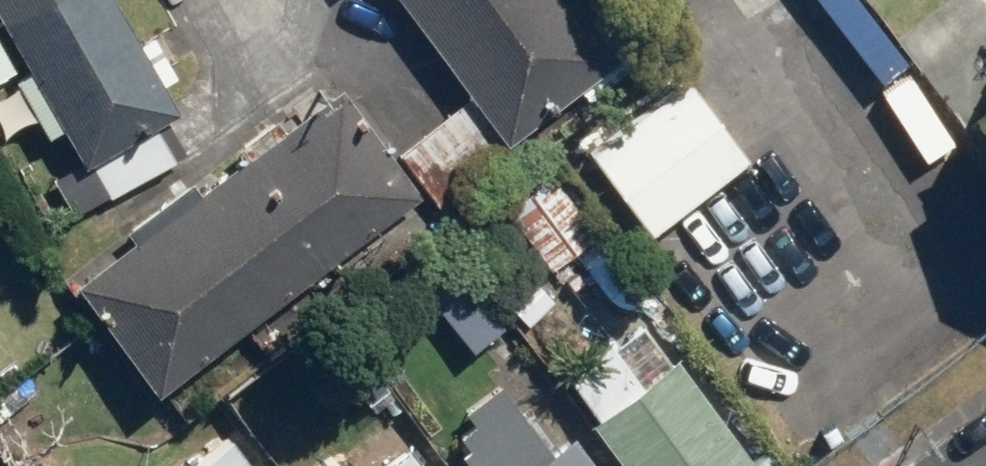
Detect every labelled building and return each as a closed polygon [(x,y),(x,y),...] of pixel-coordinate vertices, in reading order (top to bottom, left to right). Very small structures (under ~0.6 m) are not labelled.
[(171,114),(105,0),(0,0),(0,29),(102,203),(171,163),(150,127),(171,114)] [(497,144),(626,40),(594,0),(381,0),(497,144)] [(688,80),(585,156),(644,237),(747,162),(688,80)] [(147,400),(419,202),(364,126),(346,139),(320,102),(65,287),(147,400)] [(453,113),(394,160),(436,212),(495,165),(453,113)] [(596,238),(543,175),(496,214),(549,277),(596,238)] [(459,293),(432,317),(467,356),(494,333),(459,293)] [(641,322),(554,387),(613,465),(750,465),(641,322)] [(497,383),(451,416),(469,442),(448,457),(455,465),(584,465),(564,439),(553,447),(531,415),(523,421),(497,383)] [(229,436),(193,463),(168,429),(118,465),(251,465),(229,436)] [(385,465),(422,465),(408,448),(385,465)]
